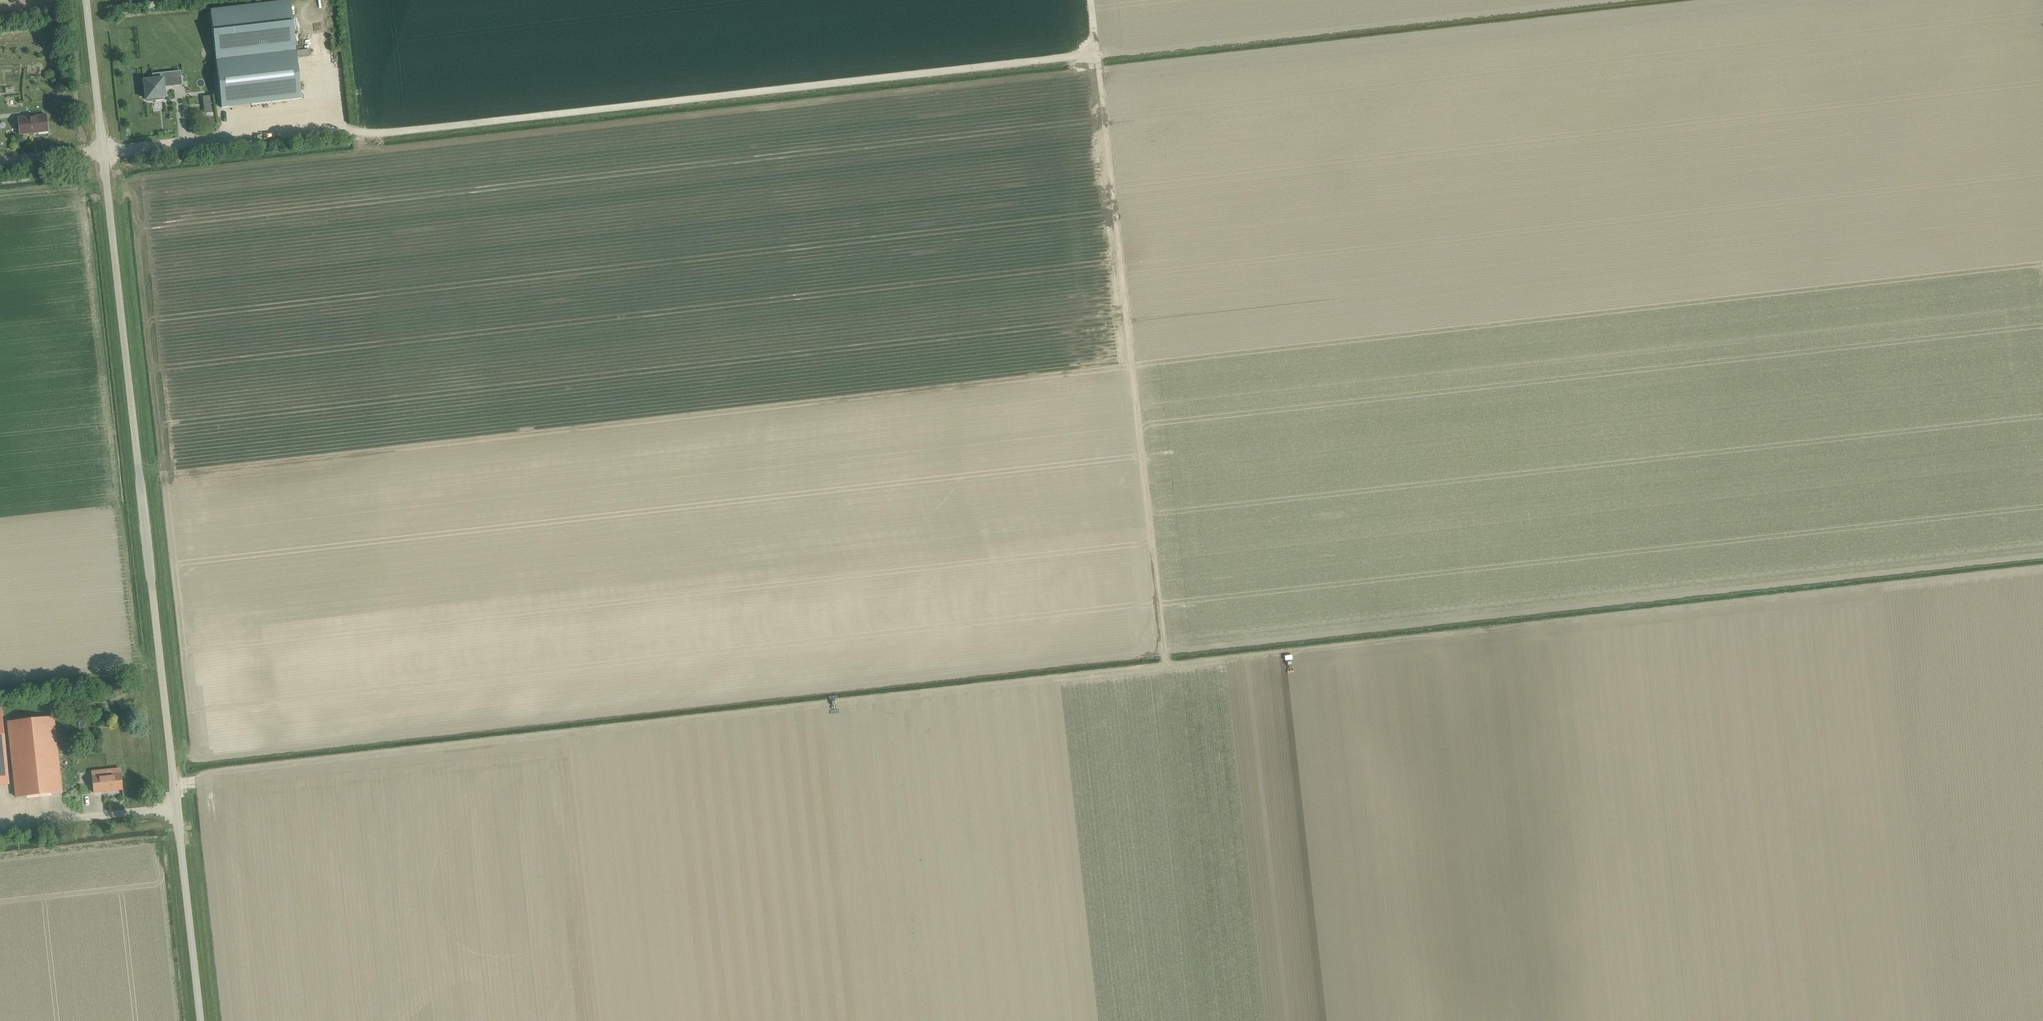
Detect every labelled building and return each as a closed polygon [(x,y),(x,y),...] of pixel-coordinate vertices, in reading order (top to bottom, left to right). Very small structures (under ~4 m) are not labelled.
[(221,108),(301,99),(290,3),(210,12),(221,108)] [(308,37),(314,36),(309,4),(303,5),(308,37)] [(153,80),(144,81),(146,99),(148,99),(148,101),(163,100),(163,98),(165,97),(163,84),(172,83),(172,86),(182,85),(180,71),(152,74),(153,80)] [(19,134),(47,131),(46,115),(17,118),(19,134)] [(15,797),(61,792),(53,717),(7,722),(15,797)] [(93,792),(122,789),(119,768),(91,771),(93,792)] [(188,773),(173,774),(173,785),(188,784),(188,773)]
